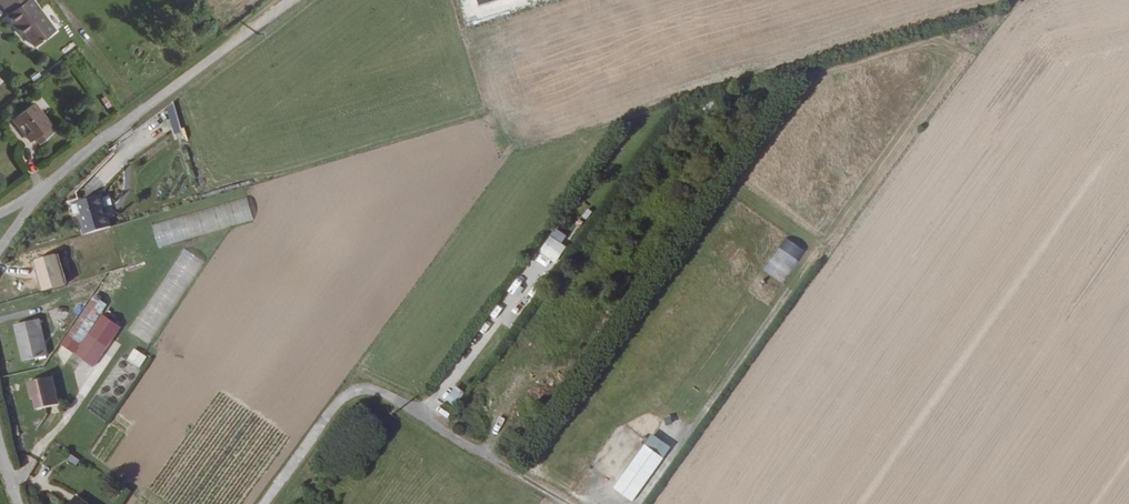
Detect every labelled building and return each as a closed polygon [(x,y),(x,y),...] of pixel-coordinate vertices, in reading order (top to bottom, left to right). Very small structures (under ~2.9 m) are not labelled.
[(54,32),(31,0),(0,0),(0,5),(7,14),(5,16),(17,31),(20,29),(24,34),(34,47),(54,32)] [(32,137),(37,143),(53,132),(30,102),(10,117),(28,141),(32,137)] [(111,225),(103,192),(78,198),(86,231),(111,225)] [(246,197),(151,225),(157,248),(254,221),(246,197)] [(545,266),(549,260),(555,264),(565,245),(561,243),(566,234),(552,227),(535,260),(545,266)] [(783,284),(799,260),(778,247),(763,270),(783,284)] [(98,305),(92,300),(76,323),(71,322),(63,333),(67,335),(52,358),(64,366),(73,352),(100,312),(105,305),(101,302),(98,305)] [(94,365),(120,326),(100,312),(73,352),(94,365)] [(43,318),(18,324),(28,360),(52,355),(43,318)] [(133,348),(125,360),(139,369),(147,356),(133,348)] [(60,401),(54,375),(30,380),(35,406),(60,401)] [(443,400),(451,406),(462,391),(454,385),(443,400)] [(678,446),(690,429),(668,413),(656,431),(678,446)] [(650,432),(612,488),(632,502),(670,446),(650,432)] [(68,453),(65,459),(76,464),(79,458),(68,453)]
